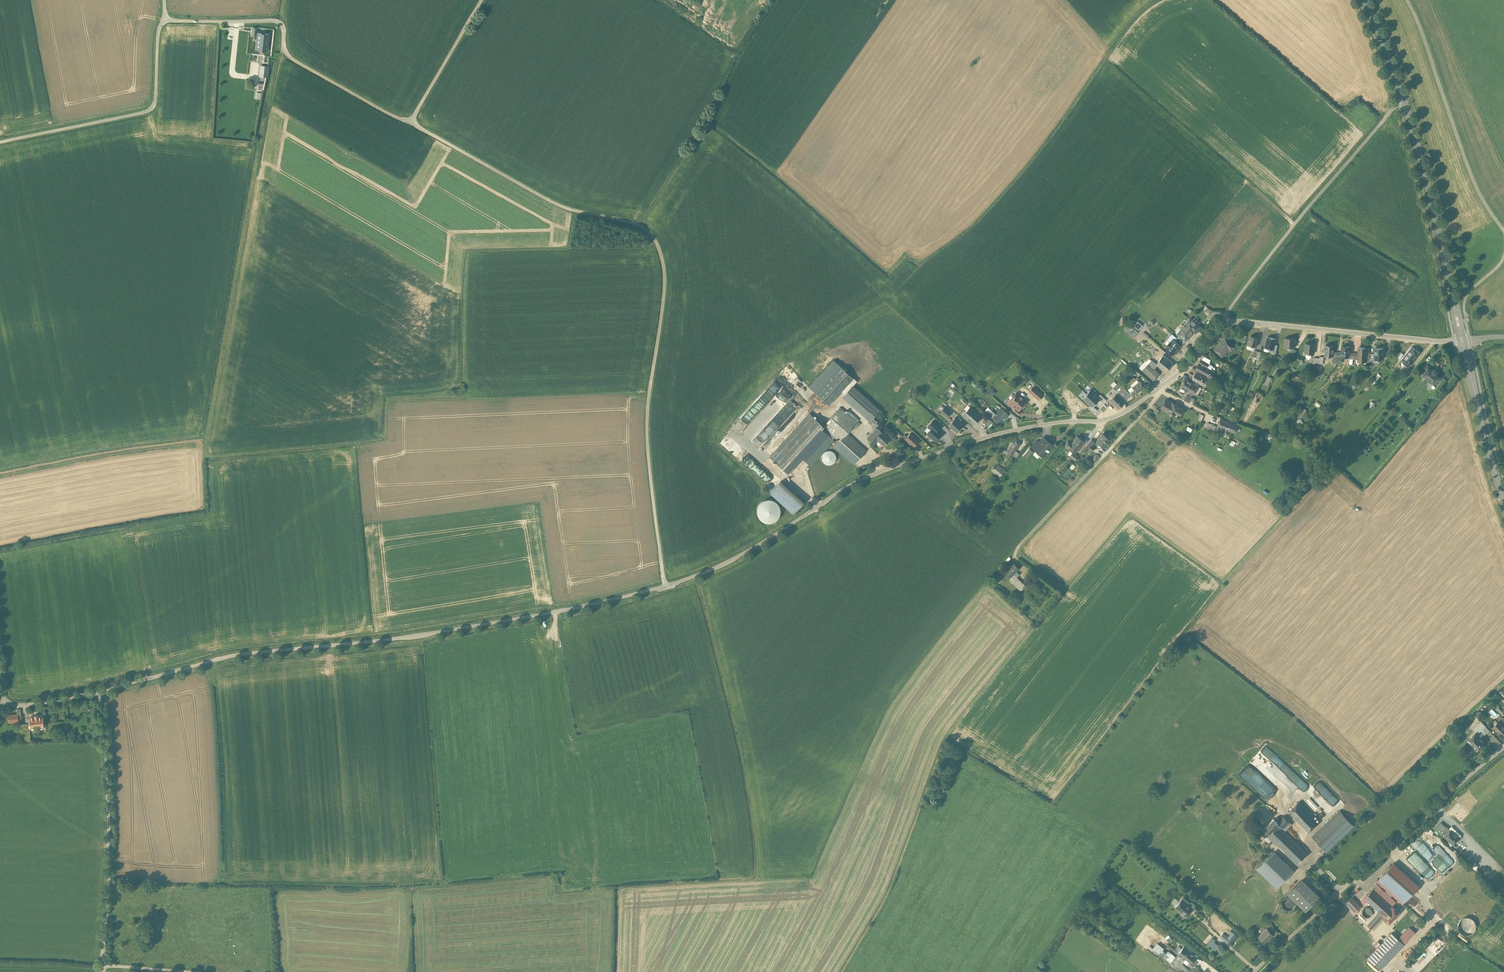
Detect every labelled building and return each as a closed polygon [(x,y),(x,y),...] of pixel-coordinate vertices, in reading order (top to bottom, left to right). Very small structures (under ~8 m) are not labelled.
[(268,34),(258,33),(257,49),(256,49),(267,50),(268,34)] [(268,66),(261,65),(260,76),(267,76),(268,66)] [(1190,318),(1177,334),(1186,341),(1195,329),(1197,331),(1201,327),(1190,318)] [(1131,326),(1126,331),(1133,337),(1138,332),(1131,326)] [(1247,336),(1240,334),(1238,340),(1245,342),(1247,336)] [(1258,337),(1251,335),(1247,347),(1250,349),(1252,345),(1255,346),(1258,337)] [(1275,338),(1267,337),(1265,347),(1269,348),(1273,349),(1274,344),(1275,338)] [(1184,343),(1177,338),(1175,340),(1181,345),(1180,345),(1181,346),(1184,343)] [(1225,338),(1214,350),(1222,356),(1226,352),(1225,350),(1228,347),(1232,351),(1235,347),(1225,338)] [(1295,338),(1285,338),(1284,347),(1294,348),(1295,338)] [(1174,339),(1171,342),(1170,341),(1167,345),(1168,346),(1166,348),(1173,354),(1180,345),(1181,345),(1175,340),(1174,339)] [(1314,343),(1306,343),(1305,353),(1306,353),(1306,357),(1311,357),(1311,353),(1313,353),(1314,343)] [(1334,345),(1326,345),(1325,355),(1333,356),(1333,355),(1333,352),(1334,345)] [(1349,346),(1341,346),(1341,352),(1341,356),(1349,357),(1349,356),(1349,352),(1349,346)] [(1366,347),(1358,347),(1358,353),(1358,359),(1358,361),(1369,362),(1370,357),(1366,357),(1366,353),(1366,347)] [(1412,347),(1401,361),(1405,364),(1409,367),(1420,353),(1412,347)] [(1383,348),(1375,348),(1375,354),(1374,358),(1382,358),(1383,348)] [(1173,362),(1163,355),(1156,363),(1156,364),(1157,365),(1166,372),(1173,362)] [(1151,359),(1142,369),(1153,380),(1160,373),(1154,368),(1157,365),(1156,364),(1156,363),(1151,359)] [(834,360),(809,387),(817,394),(841,367),(834,360)] [(1207,367),(1199,363),(1197,367),(1195,370),(1211,379),(1215,372),(1207,367)] [(1405,364),(1402,367),(1401,366),(1399,368),(1405,373),(1409,367),(1405,364)] [(1433,369),(1427,364),(1424,368),(1427,370),(1423,374),(1427,376),(1426,377),(1430,381),(1430,380),(1434,382),(1437,378),(1439,380),(1442,377),(1436,372),(1437,371),(1434,368),(1433,369)] [(841,367),(817,394),(829,405),(853,378),(841,367)] [(1207,377),(1196,371),(1192,379),(1203,385),(1207,377)] [(1264,383),(1268,385),(1272,377),(1268,375),(1264,383)] [(1087,386),(1078,378),(1071,384),(1073,386),(1078,393),(1079,392),(1082,397),(1084,399),(1093,392),(1091,390),(1088,386),(1087,386)] [(1140,380),(1132,387),(1134,389),(1130,392),(1133,396),(1137,393),(1145,387),(1140,380)] [(1195,384),(1187,380),(1183,387),(1184,388),(1190,391),(1191,392),(1195,384)] [(842,397),(869,420),(872,417),(880,409),(853,385),(842,397)] [(1075,398),(1066,405),(1070,410),(1081,402),(1079,400),(1082,397),(1079,392),(1078,393),(1073,386),(1072,387),(1068,390),(1075,398)] [(1043,395),(1034,387),(1030,392),(1039,400),(1043,395)] [(1093,392),(1084,399),(1095,414),(1100,410),(1106,406),(1095,390),(1093,392)] [(1026,401),(1016,392),(1014,395),(1012,393),(1009,397),(1011,398),(1008,401),(1015,407),(1018,410),(1026,401)] [(1124,402),(1116,394),(1110,400),(1118,408),(1124,402)] [(1172,403),(1166,399),(1162,407),(1175,415),(1177,412),(1181,414),(1184,409),(1172,402),(1172,403)] [(944,406),(940,411),(947,417),(951,412),(944,406)] [(970,406),(963,415),(973,424),(981,415),(970,406)] [(840,407),(823,426),(835,436),(840,441),(847,432),(847,433),(857,422),(840,407)] [(1018,410),(1015,407),(1012,409),(1018,415),(1021,412),(1018,410)] [(1303,418),(1307,410),(1303,407),(1299,416),(1303,418)] [(1001,408),(998,412),(999,413),(997,415),(996,414),(993,418),(1000,424),(1003,420),(1002,419),(1003,417),(1005,418),(1008,414),(1001,408)] [(823,426),(809,413),(770,456),(788,472),(802,458),(809,465),(835,436),(823,426)] [(993,422),(986,416),(981,421),(988,427),(993,422)] [(877,422),(872,417),(869,420),(868,422),(873,426),(872,427),(874,430),(877,427),(878,425),(876,423),(877,422)] [(951,423),(949,426),(956,432),(963,424),(955,417),(950,422),(951,423)] [(1232,422),(1221,418),(1218,426),(1229,431),(1230,428),(1236,430),(1238,424),(1232,422)] [(930,429),(926,434),(935,441),(942,433),(938,429),(941,426),(933,419),(927,426),(930,429)] [(1213,427),(1205,424),(1203,428),(1209,430),(1208,432),(1211,433),(1213,427)] [(1229,431),(1218,426),(1217,430),(1224,432),(1223,434),(1228,435),(1229,433),(1234,435),(1236,430),(1230,428),(1229,431)] [(890,439),(877,427),(874,430),(867,438),(874,444),(878,439),(884,445),(890,439)] [(847,433),(847,432),(840,441),(835,446),(854,464),(866,450),(847,433)] [(919,440),(911,432),(907,436),(905,434),(903,436),(907,440),(913,446),(919,440)] [(1103,433),(1097,441),(1103,446),(1109,438),(1103,433)] [(907,440),(903,436),(901,434),(899,437),(905,443),(907,440)] [(1077,436),(1072,443),(1069,442),(1068,442),(1066,443),(1066,445),(1068,447),(1075,453),(1082,444),(1081,444),(1084,441),(1077,436)] [(1040,442),(1035,448),(1043,455),(1045,453),(1046,454),(1051,448),(1050,447),(1052,445),(1044,438),(1040,442)] [(1036,439),(1030,446),(1034,450),(1035,448),(1040,442),(1036,439)] [(1091,439),(1086,447),(1092,451),(1095,448),(1092,446),(1095,442),(1091,439)] [(1020,444),(1014,440),(1009,446),(1015,451),(1020,444)] [(1015,451),(1009,446),(1006,451),(1012,455),(1015,451)] [(1027,459),(1033,451),(1029,447),(1023,455),(1027,459)] [(823,463),(835,463),(835,451),(823,451),(823,463)] [(1079,456),(1073,452),(1070,456),(1076,460),(1079,456)] [(997,463),(991,470),(999,477),(1005,470),(997,463)] [(1066,477),(1075,466),(1072,463),(1063,474),(1066,477)] [(753,473),(768,482),(772,475),(757,466),(753,473)] [(780,480),(769,492),(793,513),(804,501),(780,480)] [(1014,563),(1006,573),(1011,578),(1014,575),(1019,568),(1014,563)] [(1019,580),(1014,575),(1011,578),(1016,583),(1019,580)] [(1025,585),(1020,580),(1016,585),(1021,590),(1025,585)] [(1006,591),(999,585),(997,588),(1004,594),(1006,591)] [(42,715),(38,716),(38,715),(35,715),(35,716),(30,716),(30,724),(30,728),(34,728),(35,728),(36,728),(38,728),(39,728),(40,727),(43,727),(43,723),(42,715)] [(1478,718),(1469,726),(1475,732),(1476,732),(1477,734),(1486,726),(1478,718)] [(1499,721),(1492,728),(1496,731),(1497,730),(1503,737),(1503,735),(1503,726),(1499,721)] [(22,736),(25,735),(25,741),(30,741),(29,724),(19,724),(19,728),(21,728),(22,736)] [(1475,732),(1467,740),(1477,750),(1485,742),(1477,734),(1476,732),(1475,732)] [(1319,821),(1298,801),(1289,812),(1309,831),(1319,821)] [(1340,810),(1312,836),(1327,851),(1354,826),(1340,810)] [(1286,813),(1277,822),(1273,818),(1262,830),(1273,841),(1274,840),(1298,863),(1308,852),(1285,830),(1294,821),(1286,813)] [(1443,824),(1441,822),(1435,829),(1444,837),(1445,836),(1444,836),(1451,829),(1443,824)] [(1426,827),(1392,857),(1390,859),(1393,863),(1419,885),(1431,892),(1465,863),(1427,826),(1426,827)] [(1460,838),(1451,829),(1444,836),(1445,836),(1453,844),(1460,838)] [(1273,860),(1289,876),(1295,869),(1275,850),(1269,856),(1273,860)] [(1269,856),(1263,862),(1268,866),(1273,860),(1269,856)] [(1289,876),(1273,860),(1268,866),(1283,881),(1289,876)] [(1268,866),(1263,862),(1257,869),(1277,888),(1283,881),(1268,866)] [(1393,863),(1376,882),(1377,884),(1381,887),(1382,885),(1403,903),(1419,885),(1393,863)] [(1296,878),(1290,885),(1313,907),(1319,901),(1296,878)] [(1381,887),(1377,884),(1373,888),(1388,902),(1390,903),(1393,899),(1381,887)] [(1388,902),(1373,888),(1361,901),(1363,903),(1363,904),(1364,904),(1365,904),(1367,901),(1379,911),(1379,912),(1388,902)] [(1295,906),(1295,904),(1295,901),(1293,899),(1291,897),(1288,897),(1286,897),(1283,899),(1282,901),(1281,904),(1282,907),(1283,909),(1286,910),(1288,911),(1291,910),(1293,909),(1295,906)] [(1360,906),(1352,897),(1346,902),(1354,911),(1360,906)] [(1190,906),(1181,898),(1175,904),(1185,912),(1190,906)] [(1390,903),(1388,902),(1379,912),(1383,915),(1385,917),(1384,918),(1390,922),(1400,911),(1393,905),(1396,901),(1393,899),(1390,903)] [(1372,913),(1372,912),(1372,910),(1371,908),(1369,907),(1367,907),(1365,907),(1364,908),(1363,910),(1362,912),(1363,914),(1364,915),(1365,916),(1367,917),(1369,916),(1371,915),(1372,913)] [(1379,911),(1367,925),(1371,929),(1383,915),(1379,912),(1379,911)] [(1204,942),(1211,935),(1198,924),(1191,931),(1204,942)] [(1278,932),(1273,927),(1269,930),(1273,934),(1275,936),(1278,932)] [(1267,928),(1259,936),(1265,942),(1273,934),(1269,930),(1267,928)] [(1223,932),(1220,936),(1229,944),(1237,935),(1233,931),(1228,936),(1223,932)] [(1381,944),(1377,948),(1368,958),(1381,969),(1404,944),(1398,938),(1392,932),(1381,944)] [(1408,939),(1403,934),(1398,938),(1404,944),(1408,939)] [(1210,945),(1216,950),(1220,945),(1214,941),(1210,945)] [(1151,952),(1153,949),(1171,963),(1176,956),(1168,950),(1167,952),(1163,950),(1165,948),(1157,942),(1153,948),(1150,945),(1147,949),(1151,952)] [(1184,947),(1182,949),(1181,948),(1179,950),(1181,951),(1179,953),(1186,959),(1191,952),(1184,947)] [(1191,952),(1186,959),(1192,964),(1193,963),(1196,958),(1197,957),(1191,952)]
